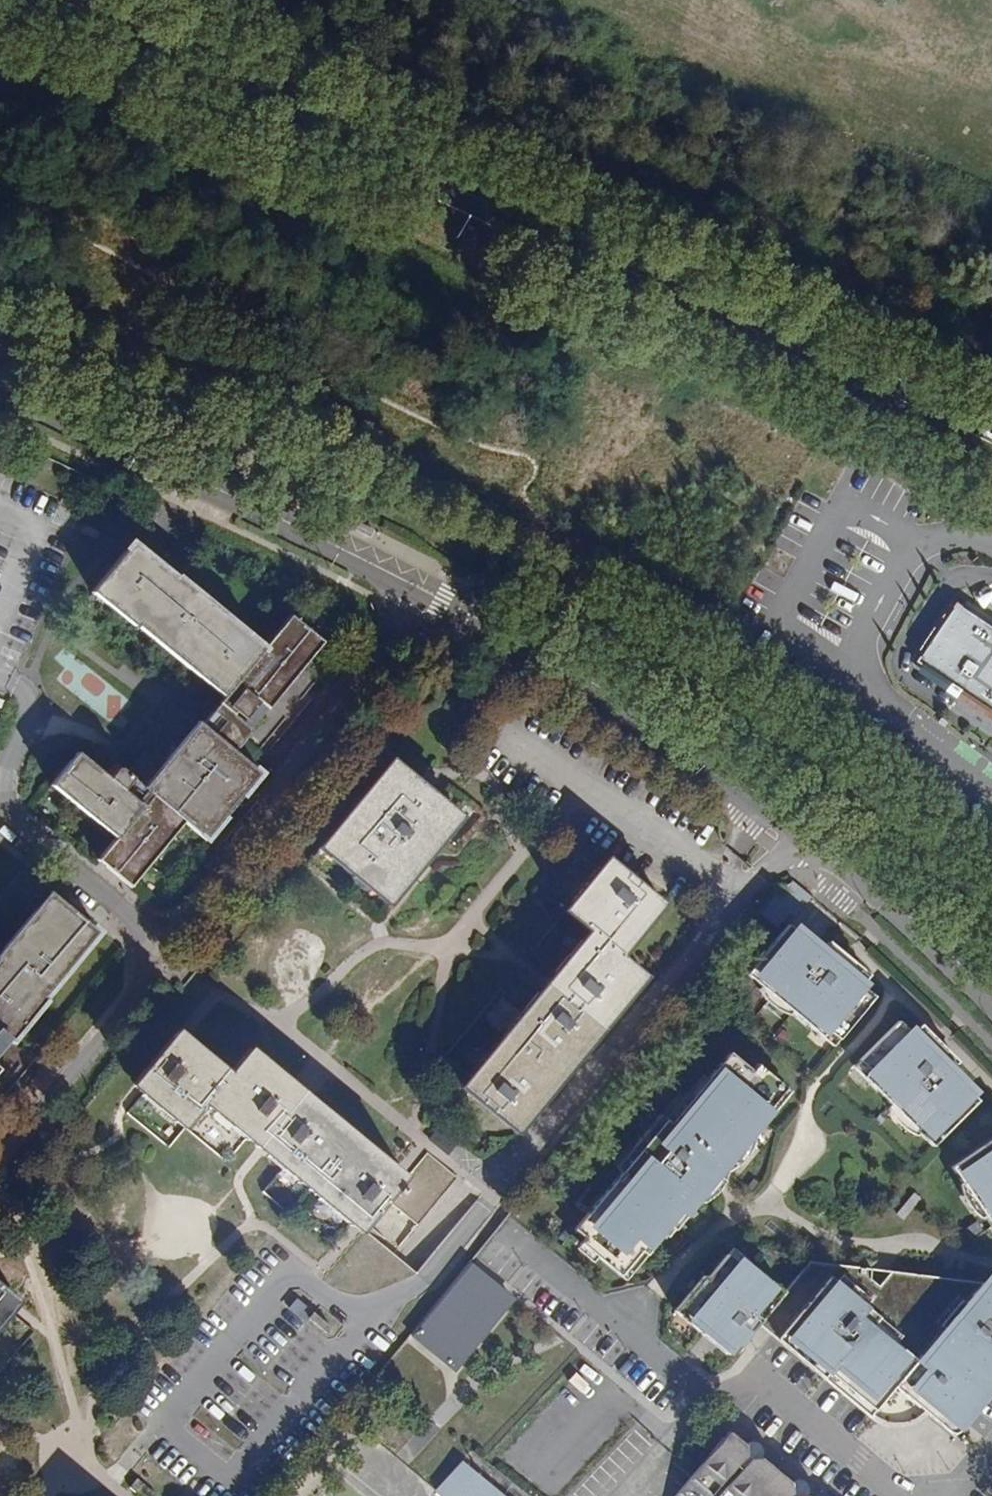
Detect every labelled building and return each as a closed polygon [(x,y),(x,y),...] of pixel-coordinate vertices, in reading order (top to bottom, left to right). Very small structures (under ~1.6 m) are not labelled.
[(196,586),(153,549),(115,596),(159,633),(162,630),(247,701),(221,733),(216,729),(178,774),(160,759),(143,778),(140,775),(135,777),(128,786),(97,761),(70,793),(136,847),(118,868),(150,894),(202,830),(222,846),(277,779),(252,759),(341,652),(309,625),(285,655),(199,584),(196,586)] [(957,603),(918,662),(952,685),(949,689),(958,695),(961,691),(991,712),(991,626),(957,603)] [(459,819),(390,761),(310,860),(380,916),(459,819)] [(662,905),(611,865),(602,875),(567,917),(592,937),(465,1090),(516,1132),(645,978),(619,958),(662,905)] [(21,1040),(24,1041),(59,998),(58,996),(109,930),(62,891),(8,956),(9,959),(0,971),(0,1081),(11,1068),(4,1062),(21,1040)] [(816,922),(774,974),(849,1039),(894,988),(816,922)] [(928,1020),(872,1067),(951,1140),(991,1100),(991,1084),(928,1020)] [(176,1031),(132,1084),(163,1093),(207,1040),(176,1031)] [(247,1072),(207,1040),(163,1093),(203,1126),(226,1098),(375,1219),(389,1199),(405,1180),(414,1171),(267,1049),(247,1072)] [(741,1046),(581,1229),(639,1281),(807,1088),(741,1046)] [(458,1180),(427,1155),(414,1171),(405,1180),(389,1199),(421,1225),(458,1180)] [(974,1169),(991,1194),(991,1157),(974,1169)] [(800,1293),(749,1255),(697,1313),(744,1351),(800,1293)] [(0,1258),(0,1358),(48,1300),(0,1258)] [(412,1337),(460,1375),(518,1303),(470,1265),(412,1337)] [(893,1311),(852,1280),(802,1341),(888,1411),(933,1361),(883,1322),(893,1311)] [(916,1387),(974,1433),(991,1411),(991,1289),(916,1387)] [(332,1327),(314,1312),(309,1318),(327,1333),(332,1327)] [(727,1429),(726,1430),(724,1433),(712,1447),(673,1495),(709,1495),(743,1454),(744,1443),(727,1429)] [(757,1456),(747,1458),(716,1495),(784,1495),(788,1491),(789,1482),(757,1456)] [(461,1462),(435,1492),(440,1495),(502,1495),(461,1462)]
